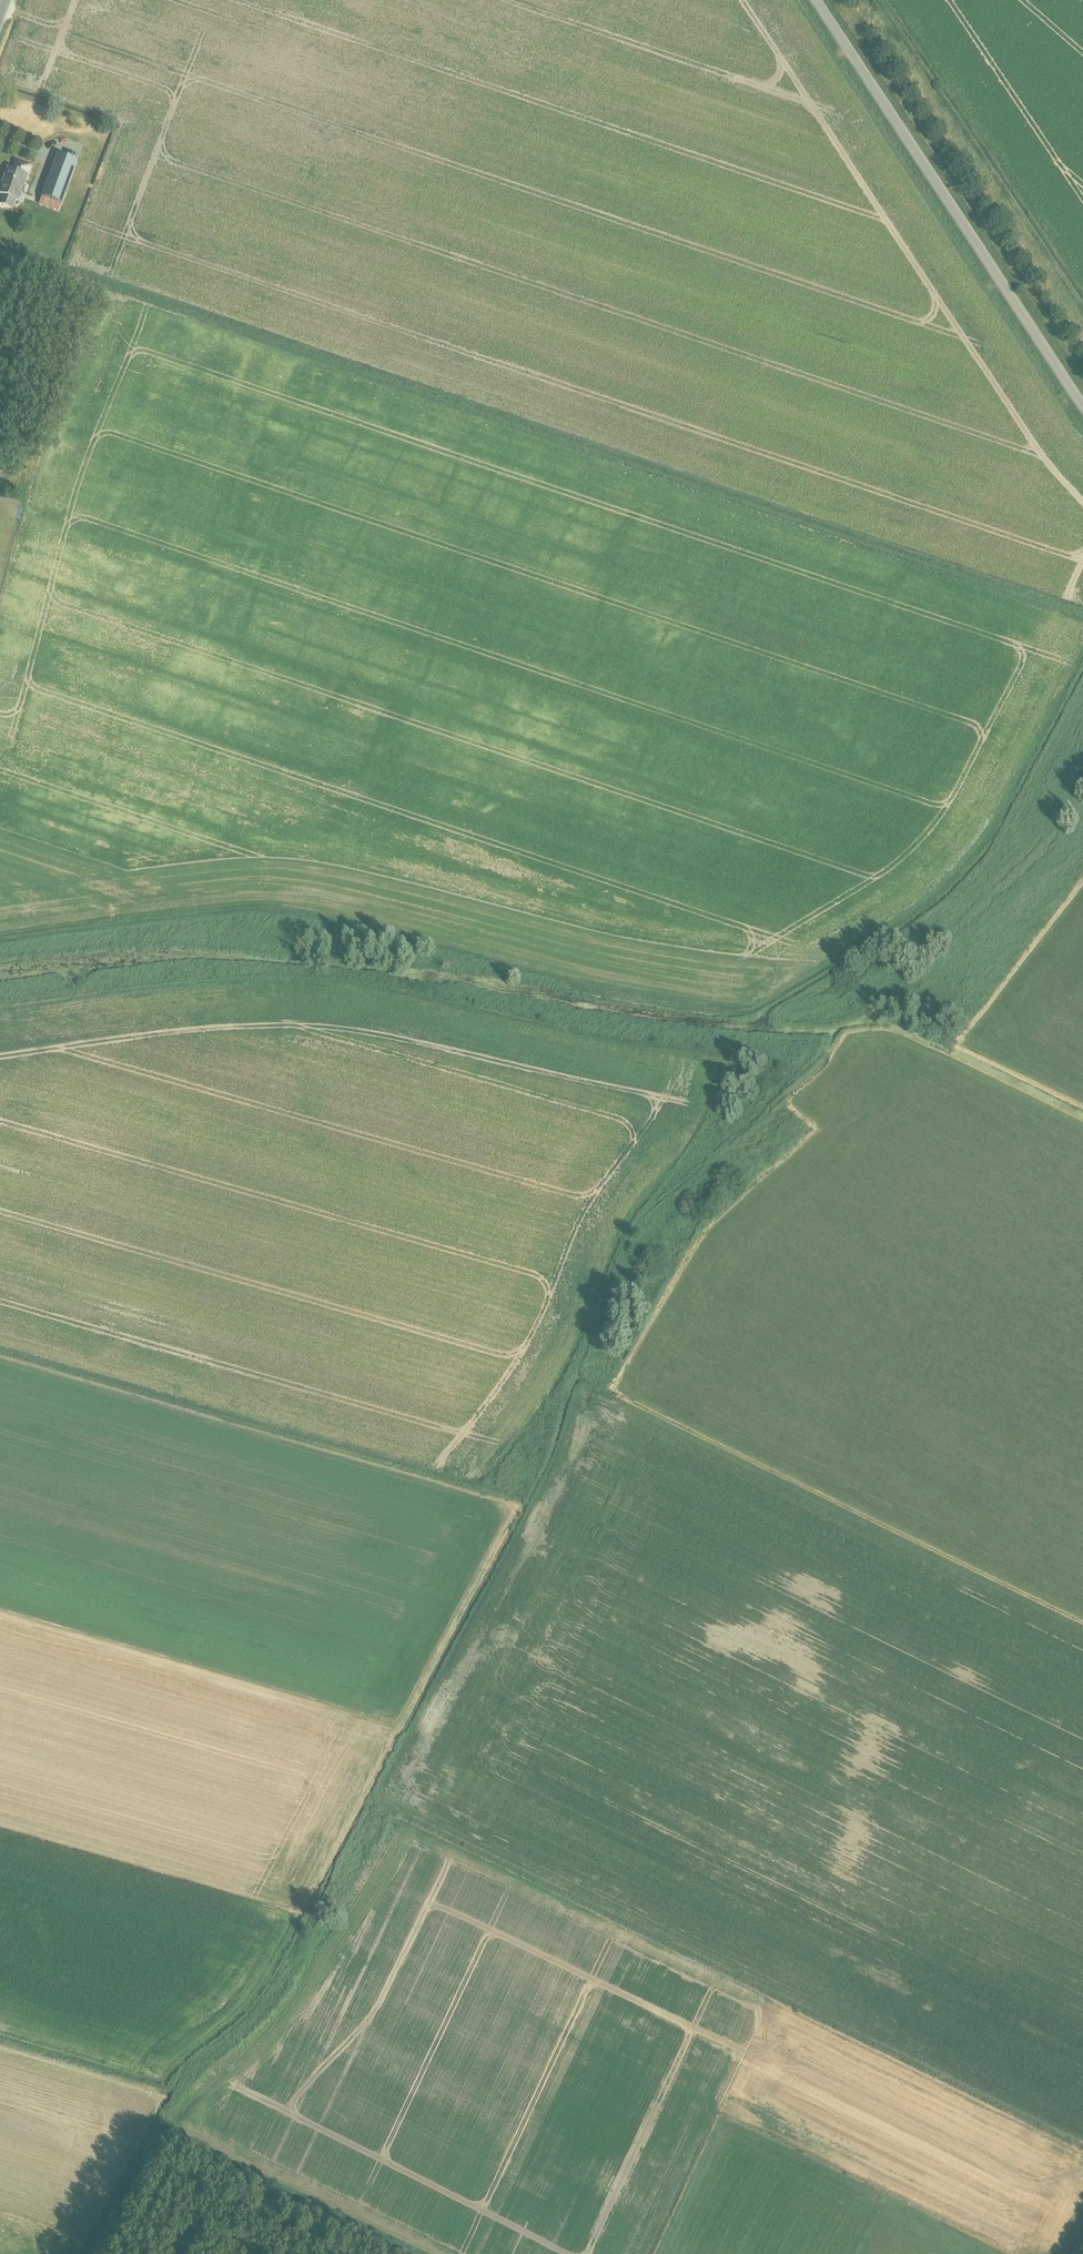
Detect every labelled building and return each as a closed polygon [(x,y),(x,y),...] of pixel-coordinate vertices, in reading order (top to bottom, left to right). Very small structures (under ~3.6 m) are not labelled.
[(42,196),(62,203),(77,162),(58,154),(42,196)] [(0,200),(0,205),(13,210),(16,200),(18,201),(28,175),(31,166),(17,161),(14,170),(8,168),(0,190),(0,194),(2,195),(0,200)]
